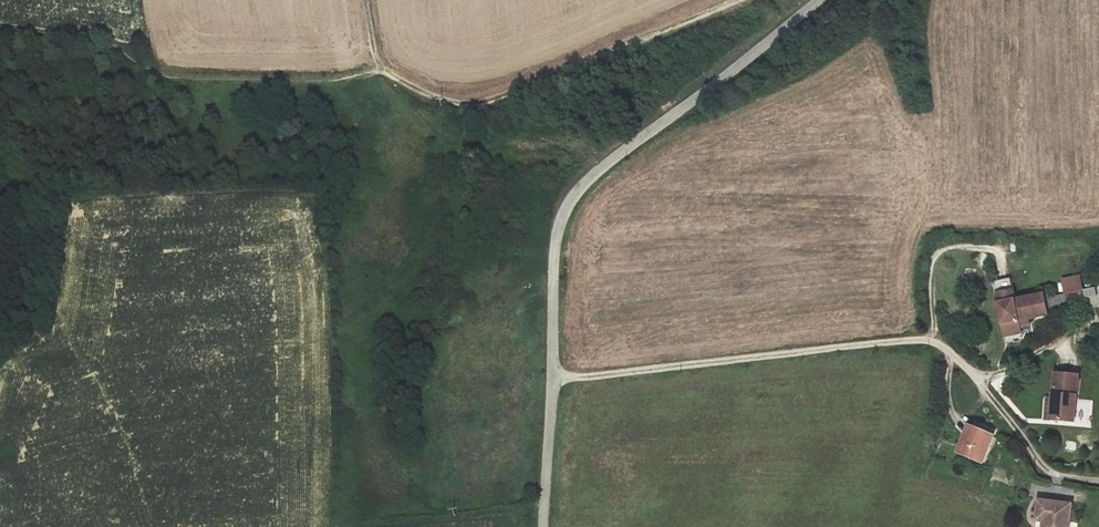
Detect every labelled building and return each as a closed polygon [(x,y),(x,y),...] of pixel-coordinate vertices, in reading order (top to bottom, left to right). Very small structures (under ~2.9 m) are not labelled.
[(1064,279),(1066,293),(1083,290),(1080,276),(1064,279)] [(1083,297),(1096,297),(1096,288),(1083,288),(1083,297)] [(1011,289),(995,293),(1002,327),(1011,332),(1020,331),(1017,318),(1047,312),(1042,292),(1013,298),(1011,289)] [(1067,304),(1066,294),(1050,297),(1052,307),(1067,304)] [(1077,373),(1054,372),(1052,398),(1045,397),(1044,418),(1074,420),(1077,373)] [(991,435),(967,425),(956,451),(981,461),(991,435)] [(1036,499),(1035,520),(1042,520),(1041,526),(1068,526),(1070,502),(1036,499)]
